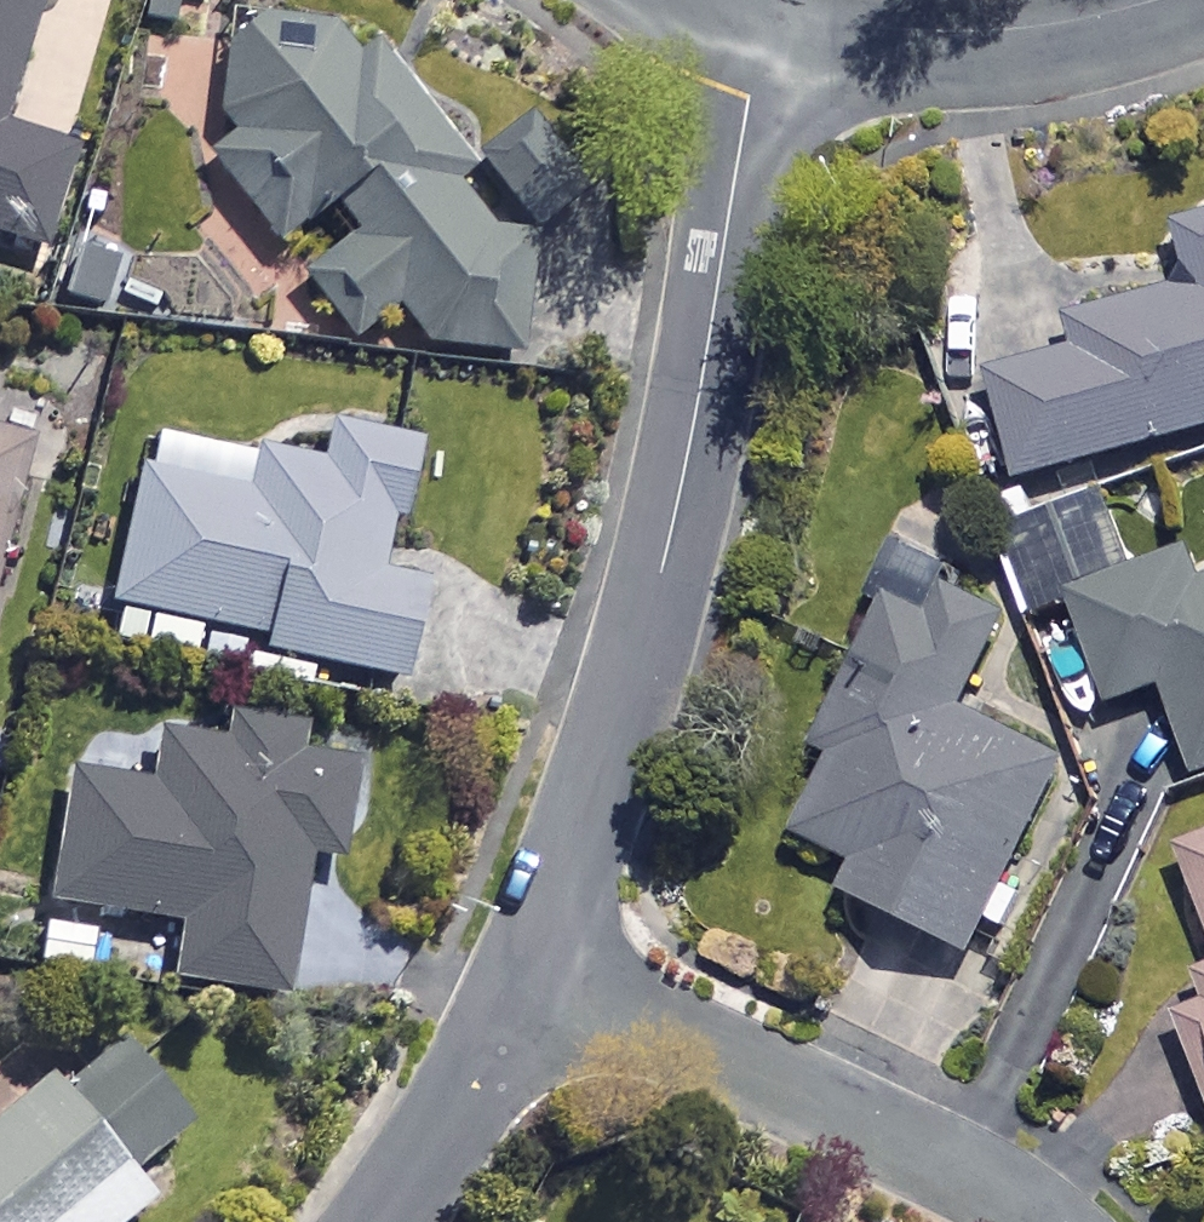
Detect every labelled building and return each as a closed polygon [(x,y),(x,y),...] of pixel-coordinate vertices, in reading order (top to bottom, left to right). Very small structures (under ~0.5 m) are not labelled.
[(28,0),(0,0),(0,91),(28,0)] [(517,355),(524,282),(435,170),(458,152),(351,17),(227,15),(223,119),(233,131),(192,163),(341,351),(392,311),(429,357),(517,355)] [(524,117),(464,163),(525,244),(586,197),(524,117)] [(37,249),(68,148),(0,127),(0,237),(37,249)] [(1169,222),(1185,285),(1062,318),(1068,343),(982,365),(1012,478),(1203,428),(1203,213),(1169,222)] [(0,365),(0,540),(29,432),(46,437),(61,381),(0,365)] [(408,441),(320,421),(308,474),(143,436),(105,601),(260,636),(258,648),(391,678),(414,574),(379,566),(408,441)] [(1192,580),(1180,551),(1123,574),(1093,498),(1001,534),(1031,608),(1061,597),(1103,705),(1155,685),(1191,778),(1203,773),(1203,575),(1192,580)] [(1002,598),(888,551),(773,830),(851,861),(836,898),(966,952),(1050,747),(957,708),(1002,598)] [(220,718),(216,742),(157,732),(148,784),(72,770),(48,901),(181,925),(172,973),(274,992),(301,850),(329,855),(350,742),(220,718)] [(1203,931),(1203,835),(1172,847),(1203,931)] [(1187,969),(1198,999),(1168,1011),(1203,1107),(1203,962),(1187,969)] [(106,1039),(59,1079),(50,1070),(0,1112),(0,1221),(113,1221),(146,1194),(127,1171),(180,1125),(106,1039)]
